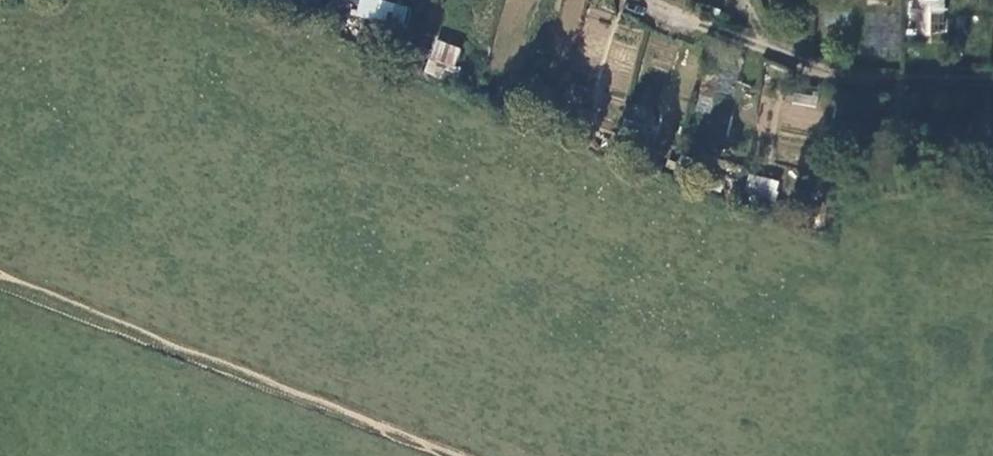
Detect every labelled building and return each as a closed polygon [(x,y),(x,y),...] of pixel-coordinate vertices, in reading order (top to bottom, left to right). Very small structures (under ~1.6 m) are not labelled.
[(403,31),(408,4),(389,0),(358,0),(353,21),(403,31)] [(945,9),(945,0),(919,0),(919,10),(945,9)] [(924,12),(924,33),(947,34),(947,12),(924,12)] [(435,38),(422,72),(447,81),(459,47),(435,38)] [(791,102),(815,107),(817,96),(793,91),(791,102)] [(748,175),(746,201),(776,203),(778,178),(748,175)]
